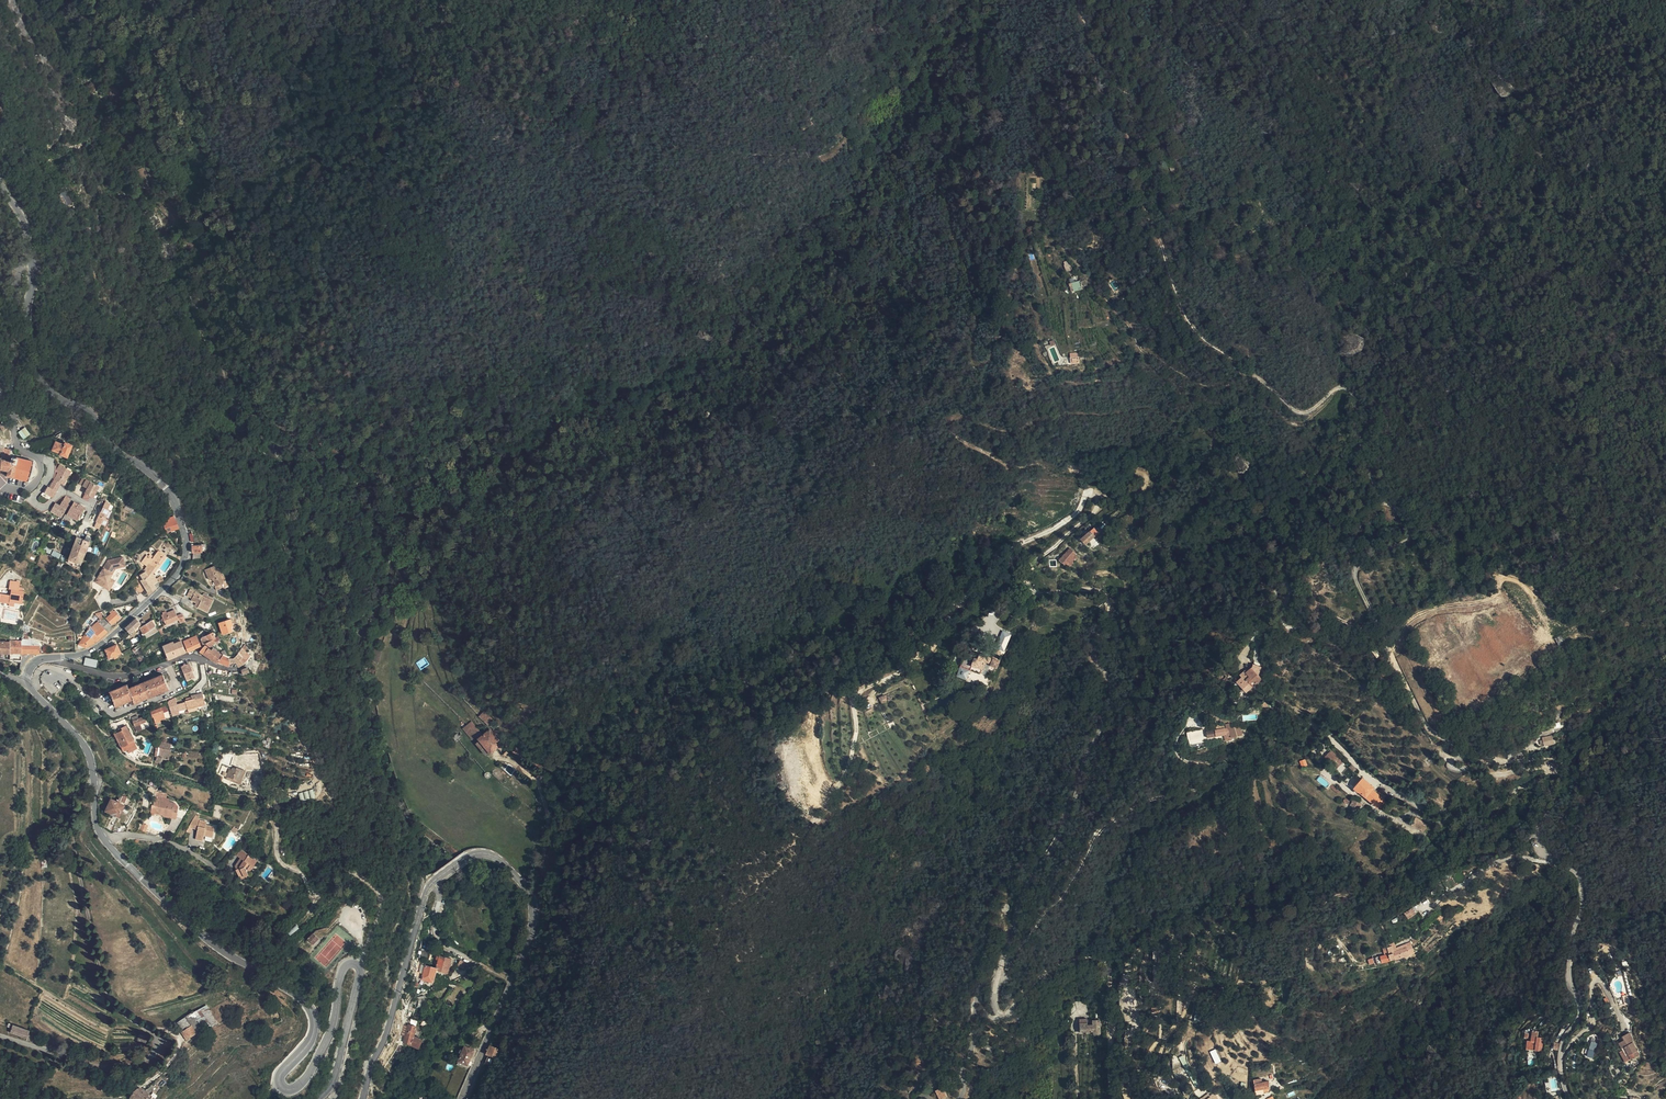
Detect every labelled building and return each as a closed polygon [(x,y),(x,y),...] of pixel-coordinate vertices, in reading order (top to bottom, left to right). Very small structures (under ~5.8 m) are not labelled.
[(806,119),(796,125),(799,131),(809,125),(806,119)] [(67,205),(72,203),(66,190),(61,193),(67,205)] [(695,200),(692,206),(699,211),(702,204),(695,200)] [(706,211),(708,207),(702,204),(699,211),(706,215),(707,212),(706,211)] [(1204,214),(1207,210),(1200,204),(1198,208),(1204,214)] [(534,288),(537,296),(543,293),(540,286),(534,288)] [(580,310),(587,314),(589,309),(582,305),(580,310)] [(1078,363),(1078,353),(1069,353),(1070,364),(1078,363)] [(18,430),(23,436),(29,431),(24,424),(18,430)] [(59,453),(65,456),(70,446),(64,443),(63,445),(55,441),(51,448),(59,452),(59,453)] [(1237,474),(1248,473),(1248,454),(1236,454),(1237,474)] [(11,461),(9,461),(7,471),(6,476),(27,480),(29,475),(30,475),(32,464),(33,460),(15,456),(15,457),(12,457),(11,461)] [(8,460),(1,459),(0,464),(0,469),(4,470),(7,471),(9,461),(8,460)] [(54,477),(62,482),(63,482),(71,469),(59,463),(56,469),(58,470),(54,477)] [(91,494),(85,490),(82,495),(88,499),(91,494)] [(62,515),(68,502),(62,499),(59,504),(55,501),(50,509),(62,515)] [(106,526),(113,504),(103,501),(94,528),(99,530),(101,525),(106,526)] [(71,504),(67,512),(74,515),(78,518),(85,506),(78,502),(76,506),(71,504)] [(171,506),(167,504),(163,511),(167,514),(172,507),(171,506)] [(165,532),(178,529),(176,520),(175,520),(163,524),(164,528),(163,528),(163,531),(165,530),(165,532)] [(1087,544),(1102,533),(1098,527),(1092,532),(1085,537),(1084,539),(1087,544)] [(1082,533),(1085,537),(1092,532),(1089,528),(1082,533)] [(89,539),(83,537),(81,542),(78,548),(76,555),(82,557),(84,551),(89,539)] [(81,542),(74,540),(72,546),(78,548),(81,542)] [(78,548),(72,546),(70,553),(76,555),(78,548)] [(1078,552),(1073,547),(1061,560),(1070,567),(1079,556),(1077,554),(1078,552)] [(59,559),(61,554),(53,550),(51,555),(59,559)] [(147,593),(159,584),(158,581),(155,577),(150,570),(163,556),(157,551),(150,559),(149,557),(150,556),(148,554),(147,555),(145,554),(140,561),(145,565),(144,567),(143,568),(143,569),(143,570),(137,574),(140,578),(137,579),(139,583),(147,593)] [(76,555),(70,553),(67,560),(70,561),(70,562),(73,563),(76,555)] [(79,564),(82,557),(76,555),(73,563),(75,564),(76,563),(79,564)] [(124,563),(109,555),(94,582),(110,591),(115,580),(111,578),(116,568),(120,570),(124,563)] [(217,565),(215,563),(204,568),(206,574),(210,573),(215,584),(213,584),(215,588),(221,586),(220,582),(222,581),(217,565)] [(1012,563),(1009,574),(1018,576),(1021,566),(1012,563)] [(8,577),(5,585),(17,586),(18,581),(8,577)] [(135,594),(142,590),(138,583),(131,587),(135,594)] [(5,585),(5,586),(7,586),(9,587),(7,592),(5,591),(0,590),(0,603),(3,604),(3,602),(4,598),(10,600),(18,603),(21,591),(20,590),(21,587),(17,586),(5,585)] [(190,598),(194,601),(195,600),(197,602),(196,604),(196,605),(204,609),(210,598),(189,588),(186,594),(191,596),(190,598)] [(104,614),(105,614),(111,622),(120,614),(114,607),(107,614),(105,613),(104,614)] [(167,611),(164,612),(162,613),(166,623),(178,618),(180,622),(185,620),(182,612),(177,614),(175,608),(167,611)] [(104,614),(99,609),(94,611),(97,614),(100,617),(104,614)] [(99,620),(101,622),(106,627),(111,622),(105,614),(99,620)] [(140,620),(136,615),(130,620),(135,624),(140,620)] [(143,636),(158,627),(156,623),(154,625),(152,622),(154,621),(153,618),(140,626),(143,631),(141,632),(143,636)] [(232,618),(222,622),(226,633),(235,630),(234,625),(235,625),(232,618)] [(130,620),(124,625),(129,630),(135,624),(130,620)] [(94,629),(101,633),(107,629),(106,627),(101,622),(98,625),(97,623),(96,624),(97,625),(94,629)] [(77,641),(85,645),(93,640),(101,633),(94,629),(88,625),(77,641)] [(208,633),(206,634),(205,634),(206,635),(209,641),(217,638),(219,637),(216,631),(209,634),(208,633)] [(200,634),(187,640),(191,650),(204,645),(200,634)] [(1561,635),(1555,638),(1558,645),(1564,642),(1561,635)] [(10,651),(9,640),(3,640),(3,638),(0,638),(0,651),(10,651)] [(10,651),(22,651),(21,643),(20,638),(17,638),(17,640),(9,640),(10,651)] [(187,651),(183,639),(177,641),(174,643),(173,641),(166,644),(171,658),(187,651)] [(105,646),(108,654),(113,652),(114,653),(116,652),(116,651),(120,649),(116,641),(105,646)] [(42,642),(42,651),(51,650),(51,645),(42,642)] [(22,651),(22,652),(41,651),(41,643),(28,643),(21,643),(22,651)] [(207,652),(214,657),(221,662),(221,661),(226,653),(217,647),(215,649),(212,647),(207,652)] [(245,648),(242,652),(246,656),(250,652),(245,648)] [(376,648),(373,660),(379,661),(382,649),(376,648)] [(982,654),(967,649),(965,654),(981,658),(982,654)] [(236,661),(236,664),(239,662),(244,667),(251,661),(249,660),(246,656),(242,652),(239,655),(236,657),(235,657),(233,657),(232,657),(233,661),(236,661)] [(226,653),(221,661),(227,663),(228,662),(233,663),(233,661),(232,657),(230,656),(226,653)] [(999,666),(1001,660),(982,654),(981,658),(965,654),(962,667),(972,669),(973,665),(984,668),(986,660),(993,662),(992,665),(999,666)] [(416,662),(420,670),(429,665),(425,657),(416,662)] [(96,667),(97,660),(85,658),(84,666),(96,667)] [(1258,681),(1260,684),(1266,679),(1262,675),(1264,666),(1261,665),(1261,662),(1257,660),(1255,666),(1248,673),(1252,678),(1254,677),(1257,681),(1258,681)] [(190,663),(193,678),(198,676),(202,675),(199,661),(190,663)] [(960,666),(956,677),(966,680),(970,670),(960,666)] [(1244,685),(1250,693),(1257,687),(1254,684),(1257,681),(1254,677),(1252,678),(1248,673),(1244,676),(1247,679),(1244,681),(1246,683),(1244,685)] [(136,703),(170,689),(164,674),(130,688),(128,684),(111,691),(117,706),(134,699),(136,703)] [(205,691),(195,694),(196,696),(189,698),(189,699),(179,701),(180,707),(190,705),(191,707),(208,704),(205,691)] [(886,694),(880,697),(883,703),(889,701),(886,694)] [(165,705),(154,709),(156,715),(167,711),(165,705)] [(488,726),(493,720),(484,711),(478,717),(488,726)] [(135,714),(138,723),(149,720),(147,714),(142,715),(141,712),(135,714)] [(137,724),(139,729),(142,728),(152,724),(150,719),(149,720),(138,723),(137,724)] [(462,728),(472,741),(481,734),(471,721),(462,728)] [(121,729),(117,731),(124,745),(135,740),(128,724),(124,726),(125,728),(121,729)] [(1229,729),(1228,729),(1230,735),(1227,736),(1228,737),(1235,736),(1235,738),(1246,735),(1244,729),(1244,725),(1234,727),(1229,729)] [(1186,733),(1189,745),(1204,742),(1201,729),(1186,733)] [(1224,737),(1222,730),(1213,732),(1210,733),(1211,739),(1224,737)] [(481,743),(489,752),(491,754),(498,748),(494,742),(497,739),(490,731),(479,740),(481,743)] [(1554,735),(1549,736),(1550,740),(1546,741),(1547,745),(1556,743),(1554,735)] [(161,743),(161,744),(173,747),(174,740),(161,738),(161,743)] [(124,745),(126,749),(136,743),(135,740),(124,745)] [(486,755),(489,752),(481,743),(478,745),(486,755)] [(159,744),(157,753),(160,753),(159,759),(166,760),(167,756),(172,757),(174,747),(173,747),(161,744),(159,744)] [(1335,750),(1328,756),(1339,767),(1346,761),(1335,750)] [(237,767),(233,776),(243,782),(249,771),(242,767),(237,767)] [(243,782),(233,776),(232,778),(245,784),(251,772),(249,771),(243,782)] [(1426,779),(1421,774),(1417,778),(1422,783),(1426,779)] [(1377,787),(1379,785),(1369,775),(1359,786),(1362,789),(1364,788),(1380,805),(1388,798),(1377,787)] [(313,789),(298,793),(301,802),(315,797),(313,789)] [(1354,794),(1352,796),(1364,808),(1369,804),(1362,797),(1359,800),(1354,794)] [(164,800),(157,799),(155,811),(153,811),(153,815),(175,818),(176,807),(173,806),(173,801),(168,801),(168,799),(164,798),(164,800)] [(1383,808),(1391,801),(1388,798),(1380,805),(1383,808)] [(124,807),(111,801),(107,813),(119,818),(124,807)] [(198,827),(199,817),(193,817),(190,825),(198,827)] [(207,818),(199,817),(198,827),(197,836),(206,838),(206,832),(215,834),(216,823),(207,822),(207,818)] [(1417,818),(1412,825),(1423,834),(1428,826),(1417,818)] [(249,870),(251,865),(248,864),(255,853),(239,845),(235,853),(238,855),(235,863),(237,867),(235,868),(239,876),(250,872),(249,870)] [(248,864),(251,865),(257,854),(255,853),(248,864)] [(1412,908),(1404,913),(1407,919),(1416,915),(1412,908)] [(313,932),(307,939),(313,944),(318,938),(313,932)] [(1395,945),(1393,942),(1392,942),(1391,941),(1387,942),(1388,946),(1376,949),(1377,954),(1380,953),(1381,956),(1385,955),(1384,952),(1393,949),(1392,947),(1395,945)] [(1398,947),(1393,949),(1395,957),(1408,954),(1413,950),(1410,943),(1398,947)] [(1349,952),(1355,949),(1352,944),(1346,947),(1349,952)] [(1380,953),(1377,954),(1379,959),(1379,961),(1395,957),(1393,949),(1384,952),(1385,955),(1381,956),(1380,953)] [(433,951),(426,951),(425,962),(432,963),(433,951)] [(455,959),(442,955),(441,957),(440,956),(440,959),(442,960),(440,969),(430,966),(426,980),(433,982),(433,984),(437,985),(440,971),(451,974),(455,959)] [(469,969),(472,963),(464,959),(461,965),(469,969)] [(214,1033),(211,1029),(208,1023),(203,1027),(208,1036),(214,1033)] [(1095,1030),(1095,1032),(1095,1033),(1103,1034),(1103,1032),(1104,1032),(1104,1024),(1096,1024),(1092,1024),(1084,1023),(1083,1030),(1095,1030)] [(13,1031),(33,1039),(34,1036),(33,1035),(34,1031),(15,1024),(13,1031)] [(407,1043),(414,1046),(417,1038),(418,1035),(420,1028),(421,1028),(421,1027),(419,1026),(416,1025),(415,1027),(413,1026),(407,1043)] [(197,1043),(199,1041),(208,1036),(203,1027),(191,1035),(197,1043)] [(1536,1038),(1535,1047),(1547,1048),(1548,1035),(1542,1034),(1543,1029),(1537,1028),(1536,1038)] [(512,1034),(500,1029),(496,1037),(509,1041),(512,1034)] [(1633,1056),(1635,1060),(1643,1055),(1635,1040),(1636,1039),(1632,1034),(1626,1037),(1628,1041),(1623,1044),(1627,1051),(1631,1058),(1633,1056)] [(414,1046),(422,1050),(425,1041),(417,1038),(414,1046)] [(1558,1048),(1561,1041),(1556,1038),(1553,1045),(1558,1048)] [(1591,1041),(1586,1056),(1592,1058),(1597,1043),(1591,1041)] [(493,1044),(489,1053),(492,1054),(502,1059),(505,1050),(493,1044)] [(477,1050),(469,1046),(466,1050),(464,1048),(463,1052),(465,1053),(462,1060),(470,1064),(477,1050)] [(1215,1064),(1221,1062),(1216,1049),(1210,1051),(1215,1064)] [(1630,1063),(1635,1060),(1633,1056),(1631,1058),(1627,1051),(1624,1053),(1630,1063)] [(502,1059),(492,1054),(488,1063),(498,1067),(502,1059)] [(141,1088),(136,1090),(132,1098),(149,1098),(151,1093),(141,1088)] [(941,1090),(944,1098),(945,1098),(952,1097),(948,1088),(941,1090)]
